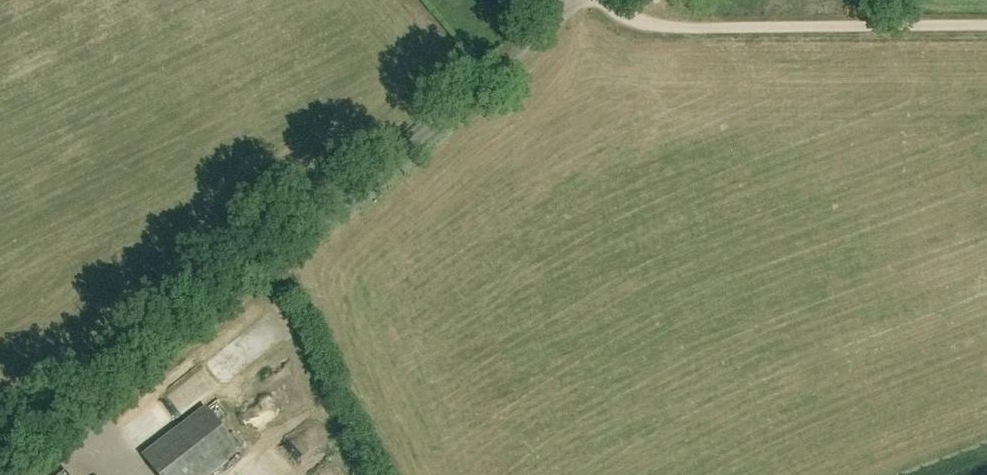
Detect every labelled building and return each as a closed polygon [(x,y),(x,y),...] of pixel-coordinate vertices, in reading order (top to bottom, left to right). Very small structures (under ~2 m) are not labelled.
[(240,451),(205,407),(142,456),(157,474),(209,474),(240,451)]
